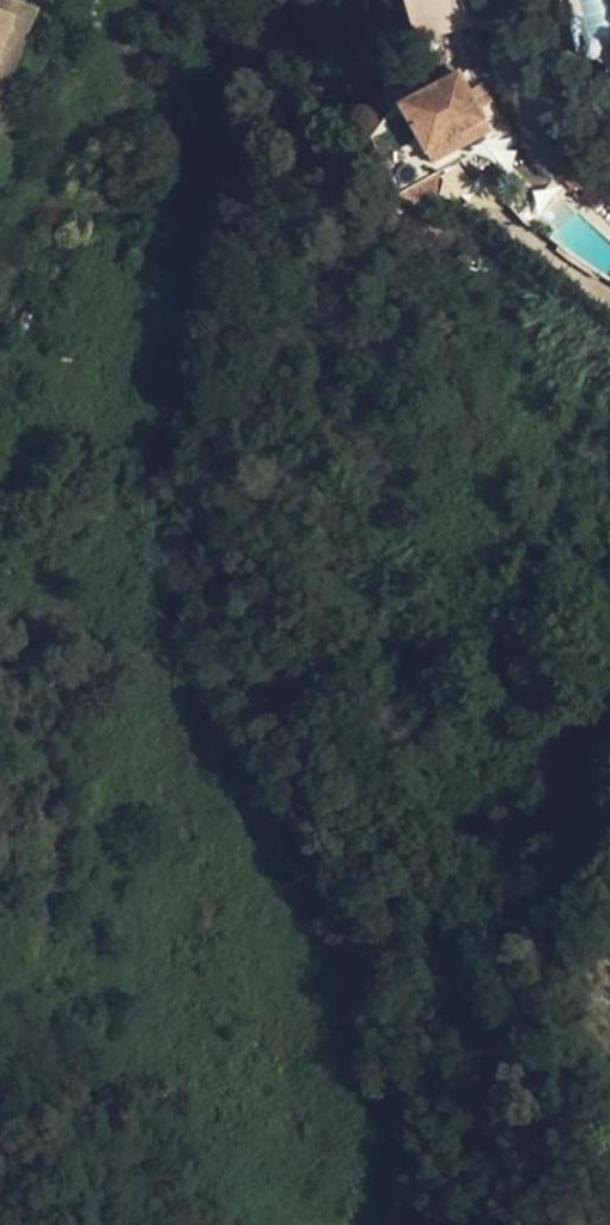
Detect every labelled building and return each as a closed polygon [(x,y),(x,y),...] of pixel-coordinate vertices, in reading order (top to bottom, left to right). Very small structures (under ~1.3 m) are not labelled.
[(16,8),(0,65),(0,105),(7,107),(37,0),(0,0),(0,4),(16,8)] [(419,42),(471,26),(463,0),(406,0),(419,42)] [(475,22),(501,14),(496,0),(467,0),(475,22)] [(16,8),(0,4),(0,65),(16,8)] [(495,146),(486,130),(471,110),(459,93),(404,129),(441,181),(466,166),(495,146)] [(471,110),(486,130),(499,122),(484,102),(471,110)] [(441,181),(404,129),(389,141),(373,162),(405,207),(441,181)] [(472,175),(466,166),(441,181),(449,191),(472,175)] [(441,181),(405,207),(438,215),(449,191),(441,181)]
